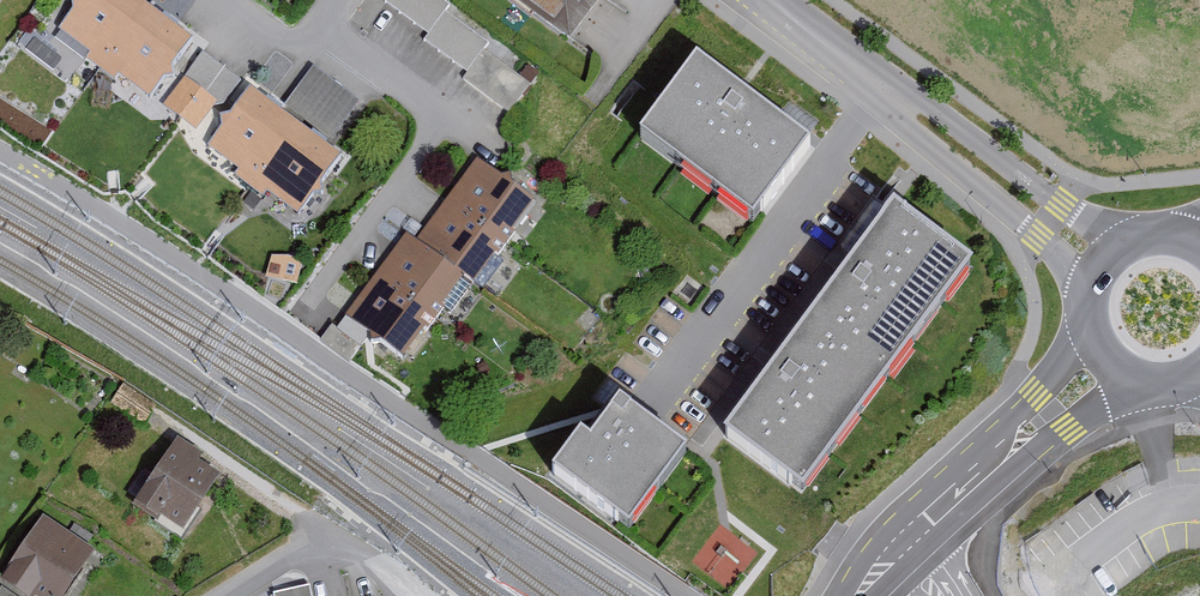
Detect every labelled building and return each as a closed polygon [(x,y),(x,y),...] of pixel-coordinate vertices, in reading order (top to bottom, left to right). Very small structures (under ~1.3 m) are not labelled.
[(189,44),(128,0),(81,0),(78,5),(68,5),(71,15),(56,34),(88,58),(85,63),(112,83),(116,77),(148,100),(160,83),(171,82),(169,70),(189,44)] [(486,48),(445,18),(449,12),(432,0),(389,0),(384,7),(428,39),(424,45),(466,76),(486,48)] [(567,49),(602,0),(497,0),(567,49)] [(668,107),(638,85),(576,168),(718,275),(809,154),(697,70),(668,107)] [(283,109),(329,144),(357,107),(311,72),(283,109)] [(317,188),(337,162),(247,94),(227,121),(218,121),(220,131),(205,150),(237,174),(233,179),(260,200),(264,194),(295,217),(308,200),(319,200),(317,188)] [(533,205),(476,163),(414,246),(405,238),(342,323),(400,366),(462,282),(471,288),(533,205)] [(976,271),(889,206),(710,444),(796,509),(976,271)] [(685,459),(609,406),(587,438),(577,431),(541,484),(627,543),(685,459)] [(200,463),(176,446),(130,510),(153,526),(157,520),(181,538),(218,486),(196,469),(200,463)] [(41,524),(0,585),(0,590),(10,595),(66,595),(92,559),(41,524)]
